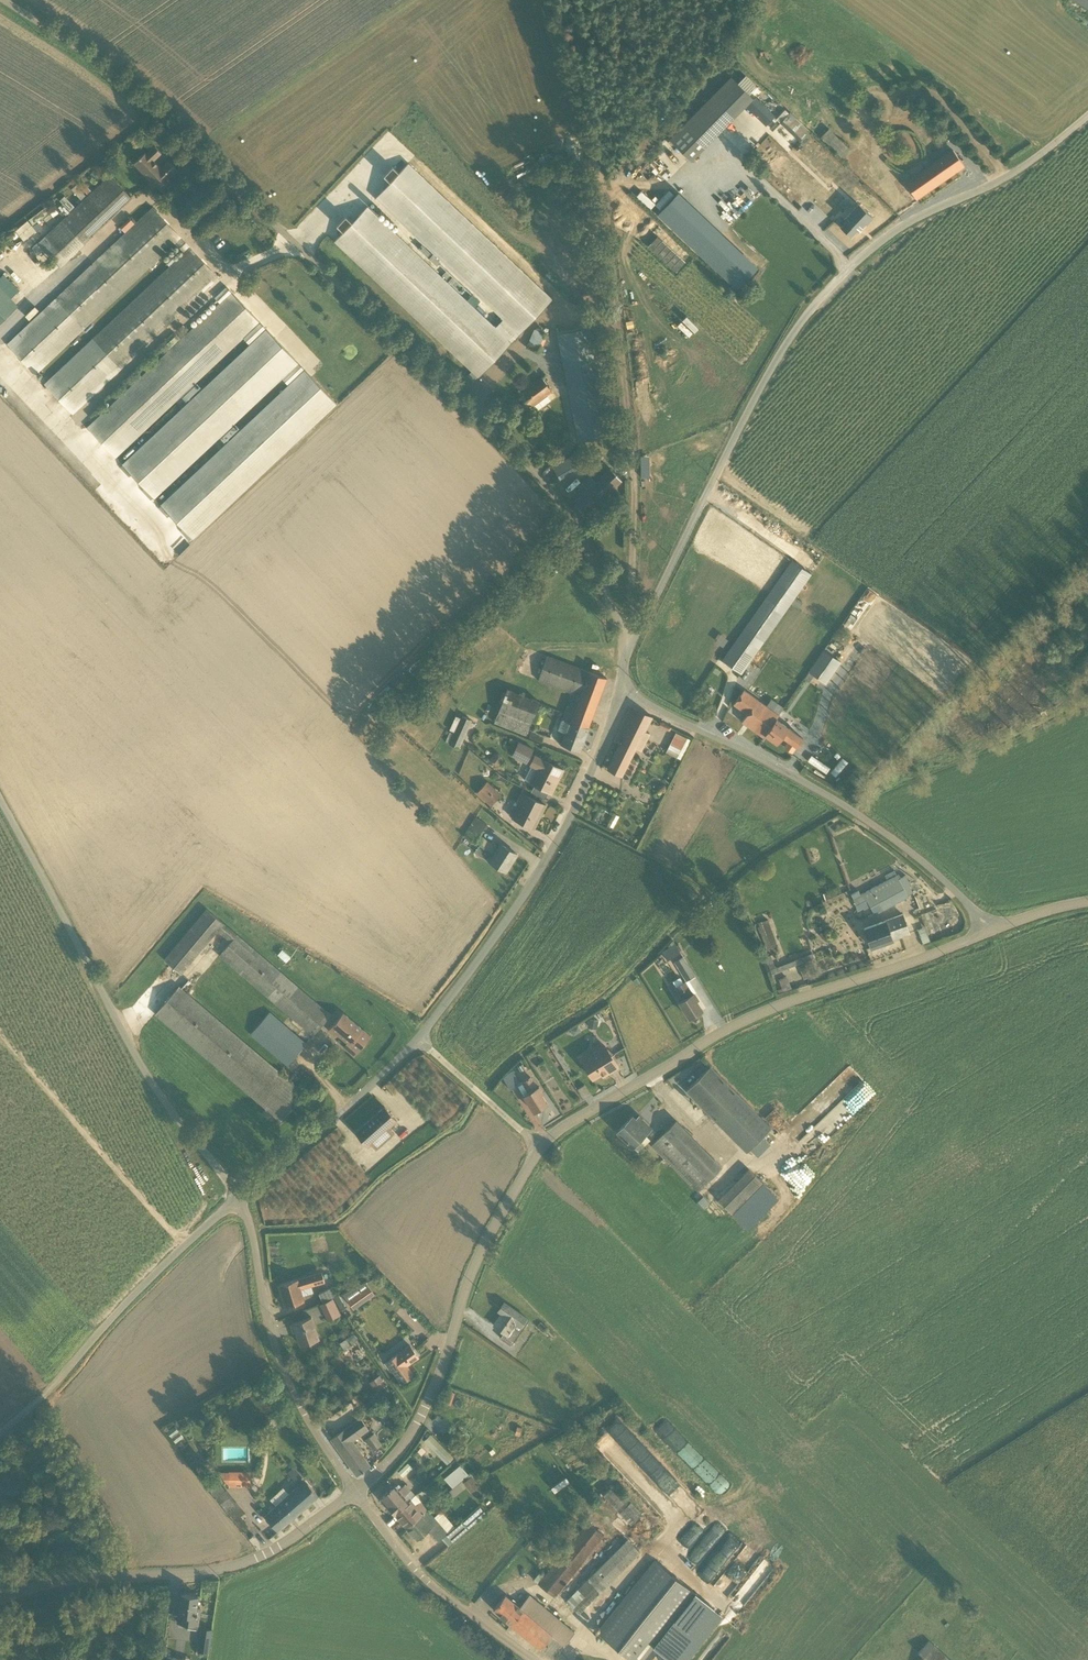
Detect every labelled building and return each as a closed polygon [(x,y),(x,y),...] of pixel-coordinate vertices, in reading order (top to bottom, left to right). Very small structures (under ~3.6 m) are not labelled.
[(691,161),(752,98),(730,77),(668,139),(691,161)] [(775,116),(755,97),(745,107),(765,126),(775,116)] [(798,141),(808,131),(809,131),(786,109),(789,112),(779,123),(798,141)] [(934,122),(928,126),(935,135),(941,130),(934,122)] [(849,149),(828,129),(820,137),(841,157),(849,149)] [(145,152),(133,163),(157,189),(162,194),(172,184),(167,179),(177,170),(169,161),(160,168),(153,160),(161,153),(154,146),(146,153),(145,152)] [(904,182),(915,199),(963,165),(952,149),(904,182)] [(880,162),(875,156),(869,162),(874,167),(880,162)] [(551,299),(407,165),(374,200),(502,320),(495,328),(366,208),(333,244),(478,378),(551,299)] [(832,221),(859,197),(846,182),(855,175),(848,168),(813,199),(832,221)] [(60,268),(132,199),(109,175),(37,244),(60,268)] [(654,200),(660,204),(671,189),(666,186),(654,200)] [(670,203),(680,191),(675,187),(664,199),(670,203)] [(756,271),(680,198),(664,215),(661,217),(738,290),(740,287),(756,271)] [(839,227),(850,237),(872,217),(857,203),(843,219),(845,221),(839,227)] [(72,414),(121,369),(218,277),(152,207),(135,222),(132,219),(131,220),(129,218),(119,227),(124,233),(56,298),(7,344),(35,375),(84,329),(175,244),(183,252),(93,338),(44,384),(72,414)] [(16,234),(8,242),(16,249),(23,241),(16,234)] [(18,306),(0,287),(0,323),(18,306)] [(122,464),(154,498),(281,379),(298,363),(226,287),(225,287),(214,298),(219,303),(218,303),(87,427),(115,458),(242,339),(248,344),(248,345),(122,464)] [(526,347),(541,354),(541,353),(544,348),(542,347),(547,335),(534,328),(526,347)] [(588,329),(558,336),(576,439),(577,440),(608,434),(588,329)] [(336,404),(298,363),(281,379),(286,385),(160,505),(192,539),(193,539),(336,404)] [(542,378),(519,395),(534,413),(555,397),(542,378)] [(552,468),(559,480),(582,467),(582,466),(587,463),(581,452),(575,455),(552,468)] [(585,516),(621,481),(609,469),(595,482),(589,476),(581,484),(587,490),(573,503),(585,516)] [(721,661),(744,676),(749,668),(747,667),(811,574),(791,560),(721,661)] [(840,663),(823,651),(808,673),(825,684),(840,663)] [(563,733),(560,744),(579,750),(606,679),(581,669),(547,656),(546,656),(537,681),(570,694),(557,731),(563,733)] [(507,689),(493,723),(525,736),(539,701),(507,689)] [(778,714),(743,690),(733,705),(746,715),(741,723),(762,738),(778,714)] [(607,769),(622,777),(636,750),(641,753),(650,735),(645,732),(652,718),(630,707),(613,742),(619,745),(607,769)] [(460,713),(446,741),(460,747),(473,719),(460,713)] [(775,719),(764,735),(776,744),(781,737),(784,739),(791,729),(775,719)] [(544,736),(531,731),(528,739),(541,743),(544,736)] [(666,753),(681,761),(690,741),(675,733),(666,753)] [(848,736),(842,743),(852,751),(858,744),(848,736)] [(511,757),(526,764),(533,749),(518,742),(511,757)] [(490,758),(491,763),(494,766),(499,765),(502,761),(502,757),(498,753),(493,754),(490,758)] [(541,758),(534,755),(529,766),(530,767),(523,780),(534,786),(531,792),(544,799),(548,792),(551,794),(563,770),(541,759),(541,758)] [(501,795),(487,782),(476,794),(490,807),(501,795)] [(520,793),(515,802),(514,802),(508,815),(511,816),(511,818),(533,829),(545,806),(520,793)] [(474,853),(505,873),(516,855),(499,844),(497,847),(479,836),(486,825),(475,818),(472,821),(470,820),(465,827),(468,829),(463,836),(474,844),(475,843),(479,845),(474,853)] [(907,896),(913,893),(909,885),(910,884),(905,876),(900,878),(898,874),(859,895),(857,891),(851,895),(850,895),(853,900),(857,911),(862,908),(863,910),(869,907),(871,910),(878,907),(881,912),(907,898),(908,897),(907,896)] [(717,905),(713,900),(703,908),(707,914),(714,909),(713,909),(717,905)] [(330,1015),(253,950),(205,910),(163,960),(181,975),(217,933),(230,943),(228,945),(218,957),(249,983),(312,1037),(330,1015)] [(902,914),(863,928),(870,948),(909,934),(902,914)] [(812,918),(812,921),(813,923),(815,924),(817,924),(820,923),(821,921),(821,919),(820,917),(818,915),(816,915),(814,916),(812,918)] [(767,921),(758,924),(759,928),(757,928),(759,934),(760,933),(767,950),(776,947),(775,944),(776,944),(767,921)] [(917,930),(922,944),(930,941),(925,927),(917,930)] [(662,953),(667,962),(680,954),(673,942),(668,947),(669,949),(662,953)] [(812,954),(770,970),(772,975),(814,959),(812,954)] [(770,956),(764,958),(770,970),(775,968),(770,956)] [(695,977),(683,957),(674,963),(685,982),(695,977)] [(807,978),(802,965),(798,966),(803,979),(807,978)] [(791,989),(787,977),(778,980),(781,989),(777,990),(778,993),(791,989)] [(683,984),(679,978),(673,983),(676,988),(675,989),(682,1000),(678,1003),(689,1019),(702,1011),(696,1002),(699,1001),(694,993),(692,994),(685,982),(683,984)] [(178,987),(154,1015),(265,1110),(261,1114),(267,1120),(271,1115),(272,1115),(280,1122),(304,1095),(304,1094),(178,987)] [(270,1014),(250,1035),(287,1067),(306,1045),(270,1014)] [(342,1014),(328,1032),(335,1038),(337,1036),(346,1044),(343,1048),(354,1057),(370,1037),(342,1014)] [(598,1022),(589,1020),(587,1029),(596,1031),(598,1022)] [(589,1052),(579,1058),(592,1080),(607,1071),(609,1073),(617,1068),(603,1046),(595,1051),(597,1054),(592,1056),(589,1052)] [(526,1070),(522,1064),(516,1068),(520,1074),(526,1070)] [(710,1067),(685,1092),(746,1153),(750,1149),(757,1156),(769,1144),(762,1136),(771,1128),(710,1067)] [(842,1082),(839,1077),(834,1081),(843,1092),(848,1088),(850,1091),(863,1081),(854,1068),(846,1074),(848,1077),(842,1082)] [(504,1081),(510,1091),(520,1085),(512,1072),(504,1077),(505,1080),(504,1081)] [(518,1087),(533,1113),(547,1105),(541,1096),(544,1094),(539,1087),(538,1088),(531,1077),(521,1083),(522,1084),(518,1087)] [(827,1123),(836,1132),(875,1094),(866,1085),(827,1123)] [(396,1122),(384,1107),(355,1133),(367,1147),(370,1145),(376,1151),(394,1135),(388,1129),(396,1122)] [(635,1120),(632,1117),(617,1132),(638,1153),(649,1142),(644,1137),(651,1129),(639,1117),(635,1120)] [(676,1121),(650,1146),(697,1192),(722,1167),(676,1121)] [(790,1163),(793,1167),(807,1159),(804,1155),(790,1163)] [(778,1198),(748,1169),(717,1200),(747,1229),(778,1198)] [(278,1286),(284,1308),(304,1302),(303,1297),(313,1294),(311,1288),(324,1284),(321,1273),(278,1286)] [(342,1295),(353,1310),(374,1295),(365,1283),(342,1295)] [(318,1295),(322,1303),(333,1298),(337,1295),(333,1288),(318,1295)] [(345,1309),(337,1295),(333,1298),(341,1311),(345,1309)] [(329,1322),(340,1316),(333,1300),(320,1306),(327,1322),(329,1322)] [(504,1304),(498,1312),(502,1315),(500,1318),(499,1318),(494,1326),(503,1333),(500,1338),(510,1346),(528,1321),(504,1304)] [(312,1318),(290,1325),(293,1334),(296,1333),(300,1346),(319,1340),(312,1318)] [(540,1323),(536,1327),(551,1341),(556,1337),(540,1323)] [(356,1341),(352,1335),(347,1339),(351,1345),(356,1341)] [(346,1340),(339,1344),(343,1350),(349,1346),(346,1340)] [(386,1362),(401,1383),(412,1375),(406,1366),(418,1358),(409,1345),(386,1362)] [(382,1381),(379,1377),(368,1384),(371,1389),(382,1381)] [(367,1430),(359,1419),(331,1440),(356,1476),(367,1468),(369,1466),(360,1455),(363,1453),(357,1443),(354,1444),(352,1441),(367,1430)] [(453,1458),(430,1435),(423,1442),(446,1465),(453,1458)] [(371,1436),(364,1441),(372,1452),(379,1447),(371,1436)] [(451,1442),(448,1445),(456,1454),(460,1451),(451,1442)] [(638,1459),(650,1474),(662,1465),(649,1450),(638,1459)] [(470,1470),(466,1464),(461,1467),(459,1465),(443,1479),(451,1489),(469,1476),(466,1473),(470,1470)] [(318,1497),(294,1468),(287,1474),(297,1486),(288,1494),(282,1488),(269,1500),(275,1506),(264,1517),(277,1532),(318,1497)] [(451,1490),(446,1494),(450,1500),(466,1488),(470,1493),(479,1487),(479,1486),(483,1483),(474,1471),(469,1474),(470,1475),(451,1490)] [(228,1488),(250,1488),(250,1472),(228,1472),(228,1473),(218,1473),(228,1488)] [(219,1484),(219,1483),(209,1491),(241,1532),(247,1528),(237,1516),(243,1511),(226,1490),(225,1491),(219,1484)] [(394,1515),(415,1496),(411,1490),(409,1491),(404,1485),(398,1490),(394,1486),(381,1497),(381,1500),(394,1515)] [(640,1514),(614,1486),(605,1494),(631,1522),(640,1514)] [(394,1515),(406,1528),(427,1510),(420,1502),(415,1496),(394,1515)] [(451,1544),(485,1514),(478,1506),(460,1522),(461,1522),(455,1528),(441,1512),(434,1518),(427,1510),(406,1528),(417,1541),(428,1531),(438,1542),(444,1537),(451,1544)] [(537,1583),(554,1597),(566,1583),(566,1584),(604,1536),(587,1521),(537,1583)] [(76,1531),(57,1537),(60,1544),(78,1538),(76,1531)] [(639,1552),(626,1539),(565,1601),(578,1614),(639,1552)] [(695,1594),(653,1560),(596,1631),(616,1647),(632,1659),(642,1659),(651,1648),(666,1659),(689,1659),(724,1616),(695,1594)] [(187,1629),(196,1630),(196,1627),(197,1627),(200,1609),(196,1608),(197,1597),(181,1595),(177,1624),(184,1625),(184,1628),(187,1628),(187,1629)] [(505,1595),(493,1610),(552,1659),(574,1632),(529,1595),(519,1607),(505,1595)] [(212,1630),(200,1628),(197,1651),(209,1653),(212,1630)] [(928,1638),(917,1650),(922,1655),(917,1659),(952,1659),(928,1638)]
